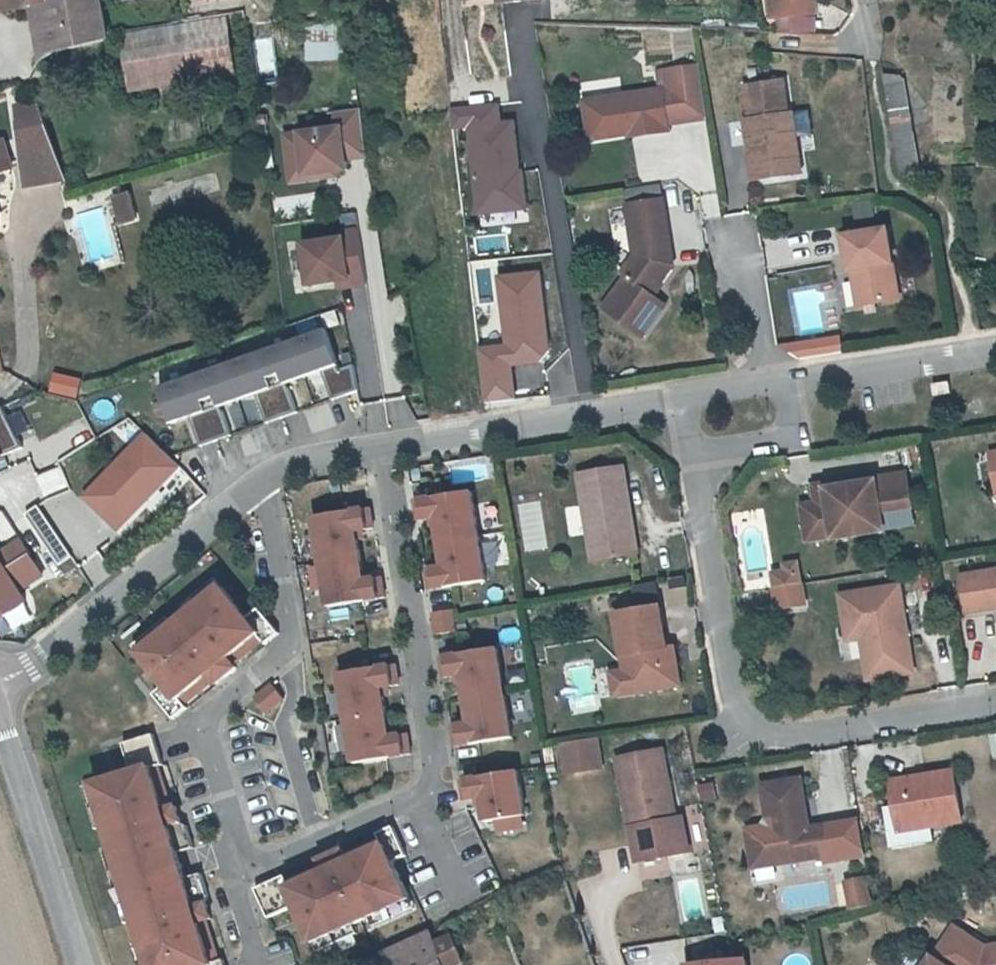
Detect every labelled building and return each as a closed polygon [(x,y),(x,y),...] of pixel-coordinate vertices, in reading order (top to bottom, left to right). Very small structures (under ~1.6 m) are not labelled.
[(34,0),(0,0),(0,7),(8,8),(35,6),(34,0)] [(43,3),(51,53),(109,39),(109,35),(102,0),(57,0),(43,3)] [(782,22),(823,12),(819,0),(776,0),(782,22)] [(43,3),(35,6),(38,66),(51,53),(43,3)] [(134,83),(238,66),(231,27),(127,44),(134,83)] [(303,39),(304,62),(342,59),(340,37),(303,39)] [(668,69),(670,90),(684,88),(689,122),(709,119),(703,85),(700,65),(668,69)] [(895,135),(903,176),(919,174),(900,75),(884,78),(895,135)] [(756,154),(751,155),(756,181),(792,176),(788,154),(800,152),(794,113),(790,114),(785,80),(745,86),(750,120),(746,120),(750,145),(754,144),(756,154)] [(609,124),(610,136),(632,133),(632,137),(670,132),(669,124),(689,122),(684,88),(587,101),(590,126),(609,124)] [(512,122),(498,123),(496,104),(452,109),(454,128),(468,126),(477,210),(520,206),(512,122)] [(32,190),(67,179),(40,105),(20,111),(32,190)] [(337,127),(288,134),(294,182),(354,174),(352,161),(370,158),(364,109),(335,113),(337,127)] [(609,124),(590,126),(592,138),(610,136),(609,124)] [(16,172),(7,145),(0,148),(0,178),(16,172)] [(788,154),(792,176),(803,174),(800,152),(788,154)] [(126,226),(141,223),(134,199),(120,202),(121,207),(126,226)] [(662,284),(662,282),(675,266),(664,200),(629,206),(636,256),(623,274),(628,277),(606,308),(645,337),(668,305),(656,296),(654,295),(650,292),(658,281),(662,284)] [(348,238),(308,243),(314,288),(340,285),(341,292),(369,288),(361,227),(347,229),(348,238)] [(858,270),(864,305),(900,298),(888,229),(842,237),(845,253),(849,253),(852,271),(854,271),(858,270)] [(858,270),(854,271),(859,306),(864,305),(858,270)] [(498,279),(505,347),(479,350),(484,400),(512,397),(508,360),(546,357),(537,275),(498,279)] [(654,295),(656,296),(664,284),(662,282),(662,284),(658,281),(650,292),(654,295)] [(330,333),(162,389),(176,428),(195,421),(203,444),(231,434),(223,410),(262,397),(270,420),(298,410),(291,387),(325,376),(334,402),(362,393),(355,371),(344,374),(330,333)] [(78,380),(55,375),(50,392),(74,398),(78,380)] [(951,382),(939,384),(940,392),(941,395),(953,393),(951,382)] [(7,454),(28,445),(7,403),(0,406),(0,440),(7,454)] [(305,408),(310,434),(333,430),(329,404),(305,408)] [(175,465),(142,435),(84,497),(117,528),(175,465)] [(624,490),(629,489),(626,467),(581,475),(595,560),(640,552),(635,527),(631,527),(624,490)] [(833,513),(836,535),(837,538),(886,530),(883,511),(913,506),(908,475),(908,473),(878,478),(877,475),(852,480),(853,485),(822,489),(826,514),(833,513)] [(853,485),(852,480),(817,486),(819,503),(805,505),(810,540),(836,535),(833,513),(826,514),(822,489),(853,485)] [(631,527),(635,527),(629,489),(624,490),(631,527)] [(493,585),(478,491),(419,501),(423,525),(436,523),(443,569),(432,570),(436,595),(493,585)] [(568,537),(583,535),(578,505),(563,508),(568,537)] [(373,508),(314,517),(330,611),(387,602),(383,578),(372,579),(365,534),(377,532),(373,508)] [(16,590),(40,576),(18,540),(0,551),(0,564),(16,590)] [(23,603),(16,590),(0,564),(0,617),(23,603)] [(995,609),(995,573),(963,578),(969,613),(995,609)] [(804,581),(779,585),(782,606),(798,604),(797,599),(807,597),(804,581)] [(229,582),(144,651),(157,668),(170,685),(156,694),(176,719),(282,632),(263,608),(255,613),(243,598),(229,582)] [(862,623),(864,637),(871,678),(915,671),(901,585),(843,594),(848,625),(862,623)] [(672,664),(669,648),(662,606),(619,614),(629,671),(629,672),(635,671),(638,691),(683,684),(679,663),(672,664)] [(456,610),(435,613),(439,633),(459,630),(456,610)] [(862,623),(848,625),(850,639),(864,637),(862,623)] [(518,741),(502,647),(444,657),(448,681),(460,679),(468,724),(456,726),(460,750),(518,741)] [(672,664),(679,663),(676,647),(669,648),(672,664)] [(401,664),(342,673),(358,767),(415,758),(411,734),(400,736),(392,690),(405,688),(401,664)] [(629,672),(629,671),(615,673),(619,695),(638,691),(635,671),(629,672)] [(275,685),(256,699),(268,715),(287,700),(275,685)] [(992,764),(995,764),(995,734),(988,735),(992,764)] [(88,789),(141,964),(228,964),(159,736),(126,746),(134,775),(115,781),(88,789)] [(599,739),(564,745),(570,775),(604,768),(599,739)] [(665,750),(619,758),(626,794),(636,792),(642,825),(632,827),(639,861),(673,855),(666,821),(678,819),(665,750)] [(526,767),(467,778),(472,804),(484,802),(489,826),(535,818),(526,767)] [(901,829),(964,819),(955,770),(893,780),(901,829)] [(776,849),(778,862),(827,857),(827,866),(869,859),(862,820),(803,829),(802,823),(809,813),(803,778),(765,784),(771,821),(767,827),(751,829),(754,853),(776,849)] [(691,851),(684,817),(678,819),(666,821),(673,855),(691,851)] [(287,876),(258,889),(271,919),(300,906),(318,948),(420,903),(400,858),(409,855),(396,826),(381,833),(386,845),(291,886),(287,876)] [(776,849),(754,853),(756,866),(778,862),(776,849)] [(874,905),(869,877),(851,880),(856,908),(874,905)] [(988,946),(957,925),(936,957),(935,958),(946,964),(995,964),(995,944),(988,946)] [(382,955),(386,964),(461,964),(465,963),(453,936),(437,944),(432,932),(382,955)] [(936,957),(935,956),(929,964),(946,964),(935,958),(936,957)] [(746,957),(715,964),(746,964),(746,957)]
